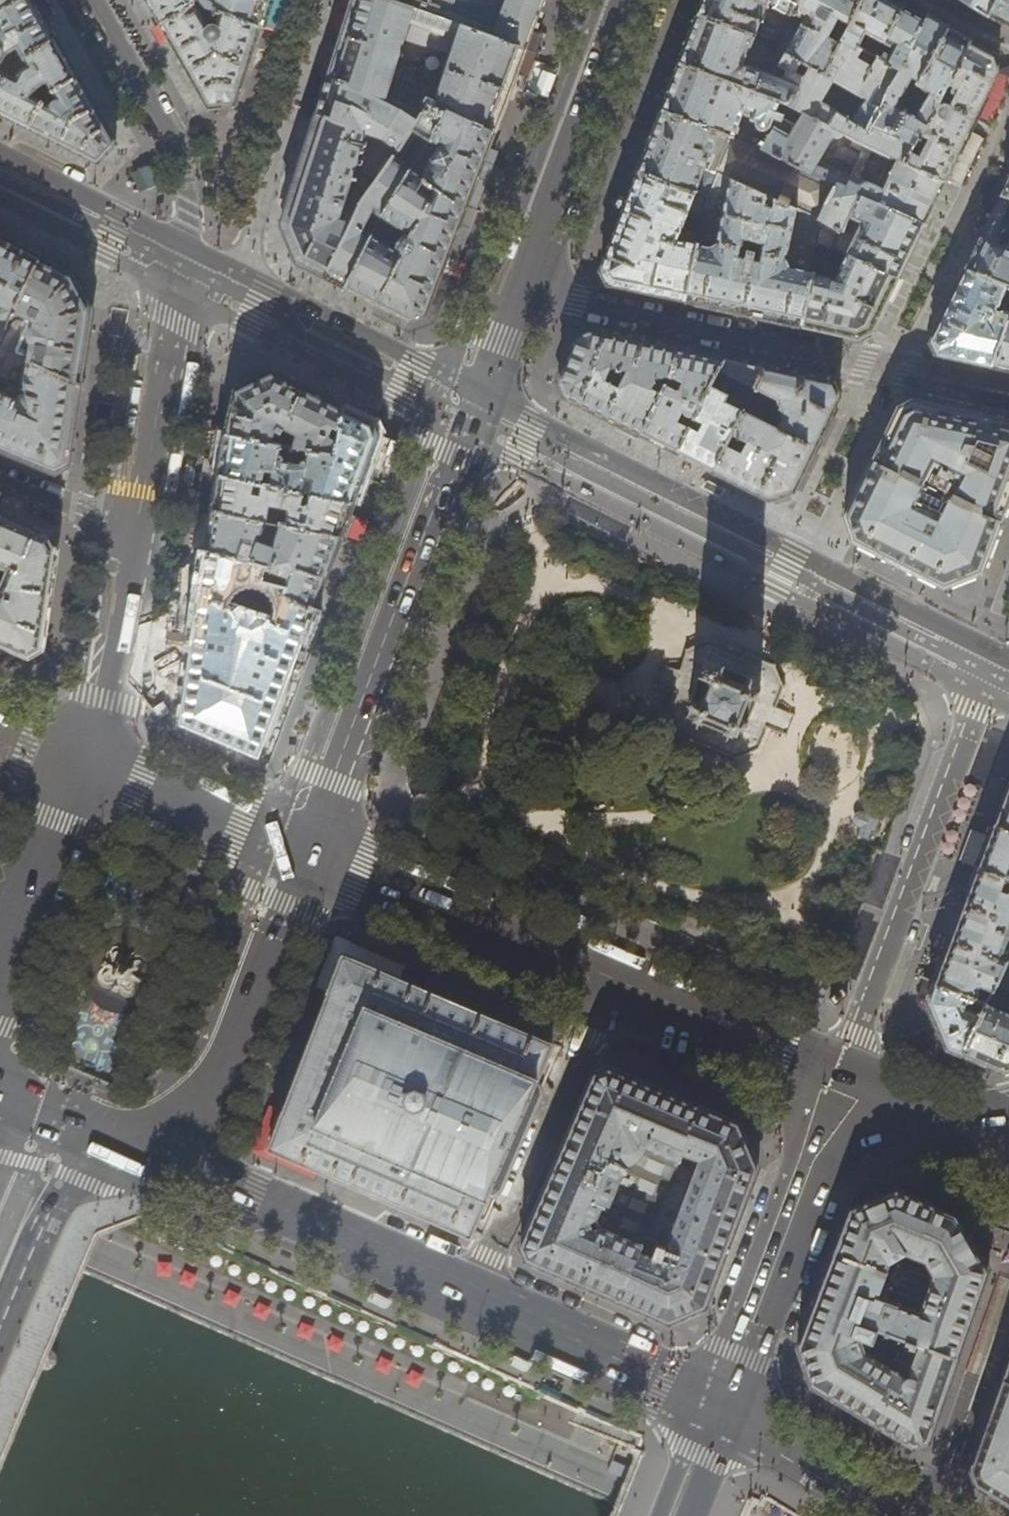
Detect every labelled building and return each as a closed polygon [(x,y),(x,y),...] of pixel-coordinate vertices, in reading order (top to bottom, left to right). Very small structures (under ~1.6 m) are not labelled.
[(32,0),(19,0),(0,11),(0,46),(7,55),(16,50),(22,59),(55,40),(43,21),(49,17),(46,10),(43,4),(36,8),(32,0)] [(19,0),(0,0),(0,11),(19,0)] [(160,22),(192,5),(196,0),(148,0),(152,8),(160,22)] [(233,105),(246,66),(258,28),(230,15),(207,8),(200,0),(196,0),(192,5),(160,22),(184,64),(208,106),(222,105),(233,105)] [(266,1),(264,0),(200,0),(207,8),(230,15),(258,28),(263,13),(266,1)] [(324,80),(422,112),(493,132),(525,44),(402,0),(351,0),(347,12),(330,67),(324,80)] [(525,44),(542,0),(402,0),(525,44)] [(699,13),(704,0),(689,0),(686,8),(699,13)] [(699,14),(774,42),(781,30),(759,20),(767,0),(770,1),(775,6),(791,13),(798,0),(704,0),(699,13),(699,14)] [(791,13),(785,23),(779,20),(777,26),(782,28),(781,30),(774,42),(767,56),(788,68),(788,74),(801,83),(788,104),(802,110),(829,124),(836,111),(846,117),(878,57),(867,51),(858,46),(856,49),(841,40),(861,0),(798,0),(791,13)] [(841,40),(856,49),(858,46),(867,51),(876,36),(883,40),(902,7),(888,0),(861,0),(841,40)] [(971,6),(987,15),(995,0),(963,0),(971,6)] [(987,15),(1001,23),(1008,27),(1008,0),(995,0),(987,15)] [(920,17),(902,7),(883,40),(876,36),(867,51),(878,57),(899,69),(924,19),(920,17)] [(683,56),(680,64),(779,100),(788,104),(801,83),(788,74),(788,68),(767,56),(774,42),(699,14),(683,56)] [(927,15),(924,19),(899,69),(878,57),(846,117),(869,130),(875,122),(914,140),(937,106),(939,103),(943,93),(969,44),(971,39),(957,32),(939,21),(927,15)] [(28,128),(46,96),(77,78),(64,57),(55,40),(22,59),(14,64),(7,55),(0,46),(0,114),(28,128)] [(985,53),(969,44),(943,93),(953,98),(950,103),(948,102),(946,102),(943,102),(941,104),(939,103),(937,106),(914,140),(903,162),(944,181),(970,129),(997,71),(993,57),(985,53)] [(677,72),(662,111),(775,156),(794,123),(786,119),(779,119),(772,116),(779,100),(680,64),(677,72)] [(98,163),(115,146),(93,108),(77,78),(46,96),(28,128),(34,131),(98,163)] [(296,263),(324,278),(353,213),(422,112),(324,80),(299,165),(280,225),(296,263)] [(934,202),(944,181),(903,162),(914,140),(875,122),(869,130),(846,117),(836,111),(829,124),(802,110),(794,123),(775,156),(834,184),(820,219),(824,220),(844,230),(858,195),(923,224),(934,202)] [(650,142),(639,172),(710,198),(718,174),(820,219),(834,184),(775,156),(662,111),(650,142)] [(493,132),(422,112),(353,213),(324,278),(333,282),(373,302),(409,319),(423,314),(490,140),(493,132)] [(144,166),(135,169),(142,189),(151,186),(154,181),(149,167),(144,166)] [(639,291),(684,300),(701,232),(683,227),(689,212),(705,215),(710,198),(639,172),(622,217),(601,271),(605,277),(608,284),(639,291)] [(705,215),(701,232),(684,300),(736,311),(800,325),(820,241),(824,220),(820,219),(718,174),(710,198),(705,215)] [(991,216),(965,270),(1008,286),(1008,250),(992,244),(1008,199),(1008,180),(991,216)] [(910,251),(923,224),(858,195),(844,230),(824,220),(820,241),(897,277),(910,251)] [(0,237),(0,339),(41,257),(10,242),(0,237)] [(820,241),(800,325),(829,332),(857,338),(871,331),(881,310),(897,277),(820,241)] [(41,257),(0,339),(0,348),(80,384),(92,309),(73,273),(66,270),(41,257)] [(990,367),(1008,315),(1008,313),(1002,310),(998,310),(996,307),(1000,297),(1008,300),(1006,305),(1008,306),(1008,286),(965,270),(948,306),(930,342),(937,355),(962,360),(990,367)] [(990,367),(1008,371),(1008,315),(990,367)] [(561,390),(564,398),(565,398),(594,412),(640,435),(671,372),(679,350),(618,337),(589,331),(575,338),(558,382),(561,390)] [(80,384),(0,348),(0,449),(5,451),(55,472),(67,465),(73,425),(80,384)] [(671,451),(676,454),(723,360),(699,355),(679,350),(671,372),(640,435),(671,451)] [(707,469),(713,472),(743,411),(754,387),(763,369),(740,364),(723,360),(676,454),(707,469)] [(769,500),(792,491),(838,397),(832,383),(795,376),(763,369),(754,387),(777,398),(783,416),(778,428),(761,420),(767,408),(757,402),(754,404),(750,414),(743,411),(713,472),(741,486),(769,500)] [(234,393),(224,432),(336,454),(344,408),(338,406),(330,401),(325,399),(271,372),(234,389),(234,393)] [(104,400),(112,401),(115,387),(107,385),(104,400)] [(981,572),(990,549),(1003,515),(1008,498),(1008,421),(961,411),(912,401),(898,407),(844,518),(853,542),(894,563),(943,588),(981,572)] [(224,432),(224,434),(218,474),(353,502),(356,496),(378,437),(373,423),(360,416),(344,408),(336,454),(224,432)] [(205,471),(218,474),(224,434),(211,432),(205,471)] [(200,509),(213,511),(218,475),(205,473),(200,509)] [(218,474),(218,475),(213,511),(341,536),(349,514),(351,508),(353,502),(218,474)] [(195,549),(207,551),(212,513),(200,511),(195,549)] [(213,511),(212,513),(207,551),(264,567),(260,579),(286,586),(284,595),(312,611),(327,573),(340,538),(341,536),(213,511)] [(360,518),(349,514),(341,536),(340,538),(351,542),(356,530),(360,518)] [(2,515),(0,519),(0,567),(6,569),(2,582),(0,581),(0,644),(28,656),(41,649),(49,599),(57,549),(49,535),(27,526),(2,515)] [(264,567),(207,551),(205,563),(182,722),(219,737),(258,754),(286,681),(312,611),(284,595),(286,586),(260,579),(264,567)] [(691,701),(685,717),(737,738),(741,728),(745,730),(762,692),(758,691),(762,682),(710,663),(704,660),(699,676),(697,676),(689,701),(691,701)] [(993,824),(1008,830),(1008,780),(993,824)] [(859,832),(858,836),(874,841),(876,834),(884,811),(868,805),(866,811),(863,810),(859,810),(855,812),(854,814),(853,817),(853,820),(854,824),(857,827),(860,829),(859,832)] [(993,824),(991,829),(988,835),(977,868),(1008,879),(1008,830),(993,824)] [(967,865),(977,868),(988,835),(979,832),(973,835),(964,859),(967,865)] [(977,868),(960,910),(933,983),(972,997),(979,981),(981,984),(985,985),(983,993),(987,996),(993,983),(1008,989),(1008,960),(999,956),(1004,942),(1008,943),(1008,942),(1008,930),(1008,879),(977,868)] [(678,932),(717,947),(724,930),(685,915),(678,932)] [(470,1234),(470,1235),(473,1229),(483,1206),(487,1196),(536,1080),(541,1070),(551,1046),(552,1044),(551,1043),(551,1042),(488,1015),(382,970),(387,958),(339,938),(336,940),(333,941),(316,986),(329,991),(304,1052),(281,1110),(280,1109),(280,1110),(271,1106),(254,1151),(315,1177),(318,1169),(362,1188),(469,1235),(470,1234)] [(108,959),(103,957),(98,967),(103,969),(102,969),(101,970),(100,972),(99,973),(98,975),(98,977),(98,978),(98,980),(99,981),(99,983),(100,984),(102,985),(103,986),(105,987),(107,987),(109,987),(110,986),(108,991),(118,996),(120,991),(121,992),(122,993),(124,995),(125,995),(127,996),(129,996),(131,996),(133,995),(135,994),(136,993),(137,992),(138,990),(138,989),(138,987),(138,986),(138,985),(142,986),(146,975),(142,974),(143,973),(144,973),(145,971),(146,970),(147,969),(147,967),(148,965),(147,964),(147,962),(146,960),(145,959),(144,958),(143,957),(141,956),(140,956),(138,956),(137,956),(136,956),(138,951),(127,946),(125,952),(125,951),(124,950),(123,949),(121,948),(120,947),(118,947),(117,947),(115,947),(113,947),(112,948),(110,949),(109,950),(108,952),(107,953),(107,955),(107,957),(107,958),(108,959)] [(962,1054),(983,1001),(972,997),(933,983),(932,987),(927,1001),(933,1018),(935,1023),(947,1048),(962,1054)] [(993,983),(987,996),(984,1001),(983,1001),(962,1054),(993,1067),(999,1070),(1005,1073),(1008,1072),(1008,989),(993,983)] [(958,1066),(962,1054),(947,1048),(935,1023),(922,1028),(934,1057),(958,1066)] [(993,1067),(962,1054),(958,1066),(977,1074),(989,1074),(993,1067)] [(520,1246),(525,1260),(566,1278),(631,1306),(668,1322),(669,1323),(670,1323),(686,1316),(689,1315),(706,1307),(758,1168),(748,1144),(738,1122),(724,1115),(634,1078),(609,1067),(594,1072),(583,1097),(580,1105),(559,1155),(529,1223),(520,1246)] [(982,1258),(956,1214),(896,1188),(873,1198),(849,1208),(814,1304),(800,1341),(798,1348),(804,1366),(811,1385),(896,1436),(913,1447),(928,1442),(943,1399),(979,1298),(989,1269),(982,1258)] [(385,1300),(375,1295),(373,1294),(371,1295),(370,1296),(367,1300),(366,1301),(365,1302),(366,1302),(368,1303),(372,1304),(376,1306),(380,1309),(383,1310),(385,1310),(387,1309),(390,1306),(392,1304),(392,1303),(392,1302),(391,1302),(389,1301),(385,1300)] [(525,1363),(516,1358),(514,1358),(512,1358),(510,1360),(508,1363),(506,1365),(506,1366),(509,1366),(512,1368),(516,1370),(521,1372),(524,1374),(526,1373),(527,1373),(530,1369),(532,1367),(533,1366),(532,1366),(531,1365),(530,1365),(525,1363)] [(989,1418),(971,1469),(975,1484),(1008,1504),(1008,1360),(989,1418)]
